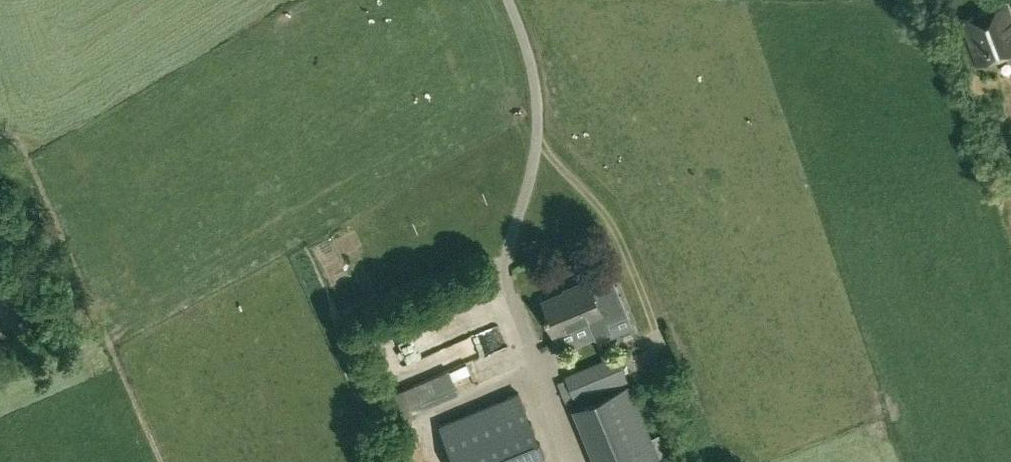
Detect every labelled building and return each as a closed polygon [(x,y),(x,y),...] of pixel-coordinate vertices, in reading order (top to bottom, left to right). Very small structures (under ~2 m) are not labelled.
[(961,21),(976,64),(1010,52),(1010,25),(1004,5),(961,21)] [(607,321),(626,312),(613,281),(593,290),(589,281),(543,300),(548,312),(544,314),(552,334),(589,319),(596,336),(610,330),(607,321)] [(491,338),(451,351),(458,372),(498,359),(491,338)] [(628,381),(616,353),(564,375),(566,379),(557,382),(566,405),(628,381)] [(392,392),(402,416),(458,394),(448,370),(392,392)] [(596,461),(662,461),(629,384),(573,408),(596,461)] [(519,392),(440,425),(455,461),(549,461),(519,392)]
